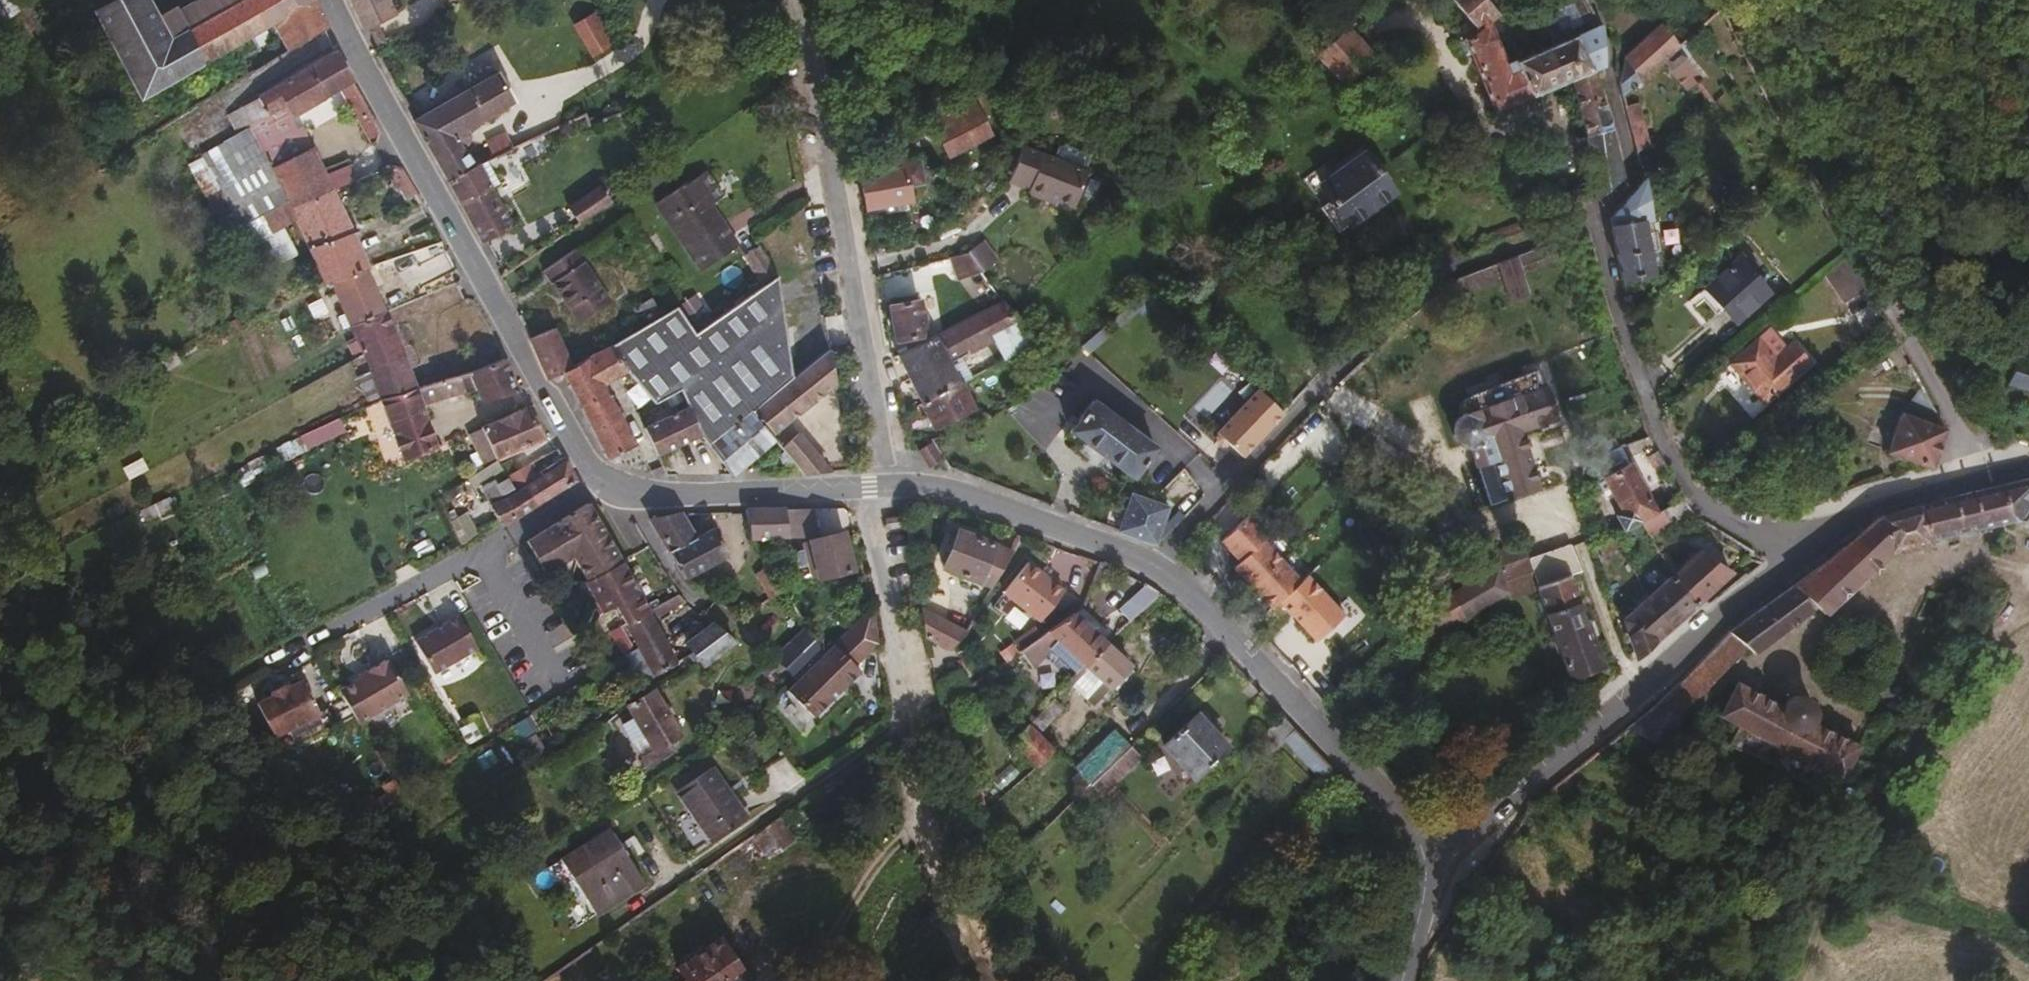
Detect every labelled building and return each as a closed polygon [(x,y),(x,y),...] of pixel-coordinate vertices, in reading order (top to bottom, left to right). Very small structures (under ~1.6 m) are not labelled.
[(2,14),(13,7),(21,19),(32,12),(25,0),(0,0),(0,10),(2,14)] [(187,23),(167,34),(148,0),(100,0),(86,8),(139,93),(198,58),(187,23)] [(261,0),(228,0),(213,9),(231,39),(244,31),(252,42),(268,32),(262,21),(270,16),(261,0)] [(297,0),(261,0),(270,16),(297,0)] [(323,21),(313,0),(297,0),(270,16),(280,33),(289,27),(291,28),(297,37),(323,21)] [(387,0),(349,0),(359,20),(366,20),(369,22),(391,10),(387,0)] [(1343,0),(1328,0),(1324,4),(1341,24),(1344,25),(1356,14),(1343,0)] [(1591,66),(1601,62),(1599,40),(1599,24),(1595,15),(1586,0),(1560,0),(1536,11),(1549,41),(1502,60),(1479,20),(1493,8),(1487,0),(1453,0),(1466,15),(1457,21),(1462,33),(1467,47),(1491,105),(1566,75),(1581,127),(1590,197),(1618,177),(1591,66)] [(198,58),(231,39),(213,9),(187,23),(198,58)] [(609,37),(593,9),(570,21),(587,50),(609,37)] [(1669,46),(1675,41),(1658,22),(1622,51),(1615,74),(1618,92),(1669,46)] [(1372,54),(1344,25),(1341,24),(1312,49),(1341,83),(1372,54)] [(297,37),(291,28),(289,27),(280,33),(286,43),(297,37)] [(1467,47),(1462,33),(1456,37),(1462,50),(1467,47)] [(1683,49),(1677,39),(1675,41),(1669,46),(1676,54),(1683,49)] [(248,67),(265,57),(252,42),(236,52),(248,67)] [(329,184),(355,173),(348,157),(321,168),(297,123),(292,124),(287,113),(349,76),(331,43),(234,98),(244,118),(255,140),(287,205),(329,184)] [(471,161),(450,132),(546,75),(530,45),(410,115),(444,175),(471,161)] [(1689,58),(1684,51),(1676,56),(1681,63),(1689,58)] [(1697,70),(1691,61),(1682,67),(1689,75),(1697,70)] [(970,105),(965,95),(960,98),(965,107),(970,105)] [(1644,139),(1635,97),(1620,101),(1631,143),(1644,139)] [(985,131),(970,105),(965,107),(960,98),(930,114),(935,123),(931,126),(945,152),(985,131)] [(372,135),(376,127),(376,123),(371,115),(357,122),(367,138),(372,135)] [(194,178),(255,140),(244,118),(180,150),(194,178)] [(490,151),(510,142),(504,126),(484,136),(490,151)] [(287,205),(255,140),(194,178),(224,236),(265,216),(287,205)] [(1068,201),(1083,166),(1017,140),(1003,175),(1022,182),(1021,188),(1037,195),(1039,189),(1051,194),(1068,201)] [(1316,181),(1361,149),(1356,142),(1312,175),(1316,181)] [(1344,219),(1389,188),(1361,149),(1316,181),(1344,219)] [(907,195),(902,180),(906,179),(910,191),(925,187),(922,176),(920,177),(914,156),(899,159),(898,155),(873,160),(874,167),(856,171),(861,204),(907,195)] [(406,180),(398,164),(383,157),(384,162),(380,163),(390,182),(396,180),(398,184),(406,180)] [(506,217),(475,159),(471,161),(444,175),(479,237),(491,230),(493,233),(496,231),(495,228),(503,224),(506,217)] [(718,191),(701,165),(689,172),(705,199),(718,191)] [(732,241),(705,199),(689,172),(652,194),(696,263),(732,241)] [(1649,268),(1640,219),(1646,217),(1639,176),(1605,217),(1617,274),(1649,268)] [(605,196),(596,181),(590,185),(600,199),(605,196)] [(351,228),(329,184),(287,205),(306,244),(347,230),(351,228)] [(577,215),(600,199),(590,185),(568,200),(577,215)] [(1051,194),(1039,189),(1037,195),(1049,199),(1051,194)] [(238,265),(279,246),(265,216),(224,236),(238,265)] [(362,262),(347,230),(306,244),(322,277),(329,274),(362,262)] [(1515,262),(1558,245),(1554,234),(1511,251),(1515,262)] [(771,273),(749,240),(734,248),(758,282),(771,273)] [(572,315),(604,295),(570,242),(539,263),(572,315)] [(977,266),(964,249),(954,252),(965,267),(967,265),(972,270),(977,266)] [(1515,262),(1511,251),(1493,258),(1505,298),(1524,290),(1515,262)] [(1730,318),(1764,287),(1734,253),(1694,289),(1711,310),(1718,303),(1730,318)] [(381,304),(362,262),(329,274),(349,317),(381,304)] [(737,333),(743,329),(777,305),(771,273),(758,282),(689,328),(672,300),(653,311),(637,321),(605,339),(621,367),(651,397),(658,393),(665,389),(677,381),(685,375),(737,333)] [(653,311),(640,286),(624,295),(637,321),(653,311)] [(921,326),(913,294),(884,300),(892,334),(921,326)] [(959,352),(990,336),(1000,354),(1031,338),(998,294),(893,349),(906,375),(958,350),(959,352)] [(412,381),(400,351),(381,304),(349,317),(366,355),(376,381),(379,392),(412,381)] [(788,371),(777,305),(743,329),(737,333),(775,382),(788,371)] [(566,363),(548,322),(526,332),(545,374),(559,367),(566,363)] [(775,382),(737,333),(685,375),(677,381),(680,390),(685,400),(696,427),(698,432),(705,438),(747,405),(775,382)] [(1758,399),(1804,359),(1788,340),(1769,357),(1753,338),(1726,362),(1758,399)] [(640,453),(600,379),(615,371),(621,367),(605,339),(566,363),(559,367),(604,454),(611,458),(625,460),(640,453)] [(955,376),(969,369),(959,352),(958,350),(906,375),(916,396),(955,376)] [(464,363),(460,352),(435,362),(438,372),(455,366),(464,363)] [(512,378),(499,352),(464,363),(455,366),(462,384),(473,381),(477,391),(513,382),(512,378)] [(2014,353),(2001,379),(2028,386),(2028,358),(2014,353)] [(1533,483),(1516,426),(1553,413),(1553,409),(1549,409),(1540,384),(1542,382),(1541,379),(1536,381),(1530,365),(1465,391),(1458,395),(1455,399),(1454,403),(1455,411),(1449,420),(1448,426),(1449,430),(1451,434),(1456,439),(1462,442),(1466,446),(1485,501),(1493,498),(1496,505),(1505,501),(1501,490),(1527,480),(1529,485),(1533,483)] [(417,398),(462,384),(455,366),(438,372),(412,381),(417,398)] [(1109,370),(1096,384),(1118,405),(1128,395),(1135,402),(1139,398),(1109,370)] [(763,425),(799,396),(788,371),(775,382),(747,405),(763,425)] [(968,403),(955,376),(916,396),(930,423),(946,415),(948,418),(956,415),(954,411),(968,403)] [(432,439),(417,398),(412,381),(379,392),(377,393),(401,452),(432,439)] [(663,401),(680,390),(677,381),(665,389),(658,393),(663,401)] [(1235,456),(1277,411),(1280,408),(1254,384),(1209,431),(1211,433),(1208,435),(1209,439),(1215,444),(1218,444),(1220,442),(1235,456)] [(1150,442),(1125,424),(1089,396),(1066,426),(1128,473),(1150,442)] [(530,437),(536,433),(522,400),(477,419),(492,455),(500,466),(505,463),(496,452),(530,437)] [(653,448),(696,427),(685,400),(640,422),(653,448)] [(1927,463),(1939,426),(1905,414),(1907,407),(1898,405),(1899,402),(1891,400),(1885,416),(1893,418),(1883,449),(1927,463)] [(740,459),(770,433),(763,425),(747,405),(705,438),(708,440),(727,469),(740,459)] [(340,417),(275,443),(282,459),(346,433),(340,417)] [(824,465),(793,426),(775,440),(797,468),(824,465)] [(1637,483),(1619,448),(1617,442),(1592,452),(1598,465),(1586,471),(1588,482),(1596,487),(1602,483),(1617,506),(1642,491),(1637,483)] [(533,499),(572,476),(559,452),(538,465),(540,469),(532,473),(523,459),(508,467),(505,463),(500,466),(513,486),(523,480),(533,499)] [(2028,513),(2028,477),(2009,481),(1878,516),(1870,525),(1829,560),(1730,631),(1749,646),(1755,649),(1778,632),(1816,606),(1823,612),(1895,553),(1933,545),(1932,540),(2016,519),(2026,519),(2028,513)] [(533,499),(523,480),(513,486),(502,492),(505,497),(503,499),(488,502),(495,516),(511,512),(533,499)] [(136,496),(144,517),(171,507),(163,486),(136,496)] [(1150,539),(1163,501),(1128,489),(1127,489),(1113,526),(1150,539)] [(1634,517),(1651,508),(1642,491),(1617,506),(1611,509),(1616,518),(1619,525),(1634,517)] [(615,556),(582,500),(520,535),(539,566),(563,550),(569,552),(584,574),(615,556)] [(901,508),(899,500),(880,503),(882,512),(901,508)] [(783,529),(779,502),(742,503),(747,532),(783,529)] [(809,527),(807,502),(779,502),(783,529),(809,527)] [(1662,519),(1658,510),(1655,506),(1651,508),(1634,517),(1641,530),(1662,519)] [(692,530),(677,509),(647,516),(666,545),(692,530)] [(467,513),(450,521),(460,541),(477,534),(467,513)] [(1265,603),(1296,574),(1240,515),(1215,539),(1234,559),(1228,564),(1265,603)] [(682,572),(723,547),(709,521),(692,530),(666,545),(682,572)] [(986,582),(1006,547),(955,525),(939,562),(986,582)] [(847,563),(837,527),(806,535),(811,556),(805,557),(807,573),(847,563)] [(1493,561),(1520,553),(1514,537),(1485,547),(1485,549),(1473,554),(1479,569),(1492,562),(1493,561)] [(1575,569),(1565,543),(1520,554),(1530,580),(1563,569),(1565,572),(1575,569)] [(1690,599),(1726,568),(1693,547),(1668,570),(1666,572),(1690,599)] [(1520,554),(1520,553),(1493,561),(1492,562),(1502,586),(1504,592),(1529,583),(1530,580),(1520,554)] [(643,605),(615,556),(584,574),(581,576),(600,606),(612,599),(622,619),(643,605)] [(781,583),(766,558),(766,557),(752,566),(769,591),(781,583)] [(1000,590),(1038,621),(1065,588),(1027,557),(1000,590)] [(1664,621),(1690,599),(1666,572),(1668,570),(1660,561),(1654,567),(1662,576),(1643,593),(1641,596),(1664,621)] [(1446,618),(1502,586),(1492,562),(1479,569),(1423,601),(1415,607),(1404,618),(1422,637),(1446,618)] [(1596,661),(1586,633),(1592,630),(1586,617),(1581,619),(1565,572),(1563,569),(1530,580),(1529,583),(1564,674),(1596,661)] [(1124,612),(1145,594),(1153,587),(1141,579),(1115,602),(1124,612)] [(1630,650),(1664,621),(1641,596),(1643,593),(1635,585),(1627,591),(1636,600),(1618,616),(1630,650)] [(673,656),(648,613),(679,592),(676,590),(674,586),(643,605),(622,619),(651,670),(673,656)] [(959,626),(975,600),(958,590),(943,617),(959,626)] [(852,652),(874,628),(868,593),(819,644),(793,671),(785,680),(811,705),(857,657),(852,652)] [(941,642),(959,626),(943,617),(916,603),(921,631),(941,642)] [(1099,635),(1068,606),(1014,644),(1025,659),(1051,633),(1078,658),(1099,635)] [(430,666),(474,640),(454,608),(412,633),(430,666)] [(700,658),(731,635),(709,617),(684,637),(700,658)] [(793,671),(819,644),(804,620),(772,651),(793,671)] [(1680,716),(1749,646),(1730,631),(1658,703),(1680,716)] [(1111,681),(1127,664),(1122,659),(1124,657),(1099,635),(1078,658),(1066,671),(1080,684),(1087,676),(1097,686),(1106,676),(1111,681)] [(358,717),(407,687),(388,655),(386,656),(384,654),(367,664),(368,666),(359,672),(339,684),(358,717)] [(1308,672),(1301,664),(1293,672),(1300,679),(1308,672)] [(277,734),(321,708),(301,676),(287,685),(284,681),(270,689),(272,693),(258,702),(277,734)] [(1090,693),(1097,686),(1087,676),(1080,684),(1090,693)] [(1861,741),(1813,717),(1816,712),(1816,703),(1814,699),(1807,693),(1803,692),(1798,692),(1794,693),(1792,694),(1787,700),(1785,703),(1739,678),(1722,711),(1741,721),(1731,742),(1815,785),(1825,765),(1844,774),(1861,741)] [(675,730),(649,684),(624,700),(631,712),(641,730),(628,738),(643,762),(670,746),(665,736),(675,730)] [(1030,727),(1056,699),(1048,691),(1022,720),(1030,727)] [(1667,746),(1683,718),(1680,716),(1658,703),(1628,727),(1667,746)] [(1187,772),(1220,742),(1190,709),(1157,740),(1187,772)] [(641,730),(631,712),(617,720),(628,738),(641,730)] [(479,728),(470,714),(458,722),(466,736),(479,728)] [(1030,727),(1022,720),(1007,735),(1032,759),(1047,743),(1030,727)] [(1111,750),(1123,739),(1126,736),(1111,722),(1073,759),(1075,761),(1087,773),(1098,763),(1111,750)] [(1330,767),(1289,723),(1278,733),(1320,777),(1330,767)] [(1656,766),(1667,746),(1628,727),(1608,742),(1656,766)] [(1133,750),(1123,739),(1111,750),(1121,761),(1133,750)] [(1108,774),(1121,761),(1111,750),(1098,763),(1108,774)] [(743,809),(708,759),(675,782),(709,833),(743,809)] [(1087,773),(1075,761),(1069,767),(1081,779),(1087,773)] [(1108,774),(1098,763),(1087,773),(1081,779),(1080,780),(1085,784),(1090,779),(1096,786),(1108,774)] [(979,804),(974,783),(958,787),(963,808),(979,804)] [(788,831),(774,810),(760,820),(775,841),(788,831)] [(594,906),(641,874),(604,820),(558,852),(594,906)] [(775,841),(760,820),(748,828),(763,849),(775,841)] [(714,932),(672,961),(681,974),(671,980),(722,980),(739,970),(714,932)]
